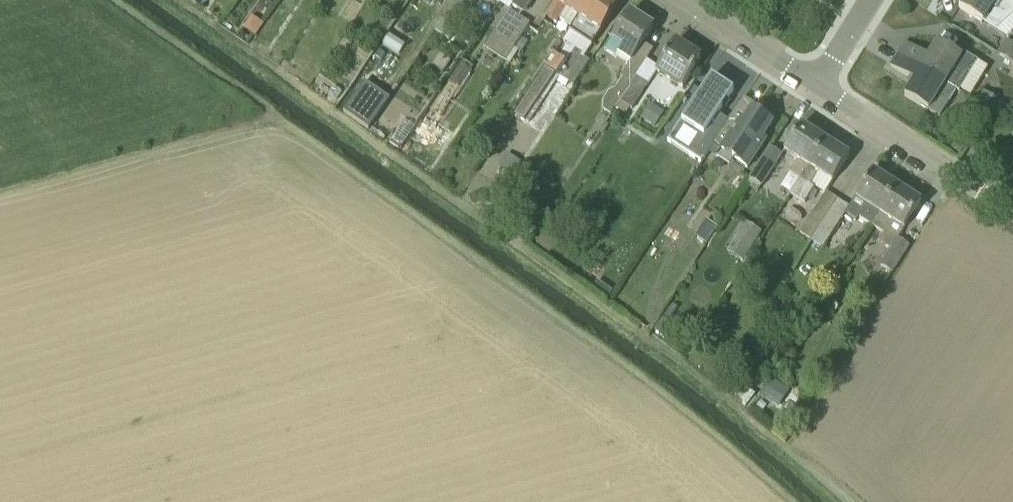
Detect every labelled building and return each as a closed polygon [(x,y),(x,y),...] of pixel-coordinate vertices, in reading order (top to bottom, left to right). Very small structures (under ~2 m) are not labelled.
[(456,2),(469,11),(476,0),(457,0),(456,2)] [(512,6),(524,14),(530,5),(533,0),(515,0),(512,6)] [(589,0),(558,0),(548,16),(558,22),(566,9),(578,17),(589,0)] [(578,17),(570,30),(592,45),(618,5),(610,0),(589,0),(578,17)] [(1012,15),(1012,3),(1009,0),(964,0),(959,7),(983,22),(997,31),(1012,15)] [(515,47),(530,23),(509,9),(493,33),(497,36),(490,47),(506,56),(513,46),(515,47)] [(620,79),(621,80),(616,89),(609,92),(604,101),(603,110),(611,115),(616,108),(636,76),(649,55),(640,49),(653,28),(630,13),(623,24),(622,24),(609,45),(620,53),(615,60),(627,67),(620,79)] [(253,15),(244,28),(256,37),(265,24),(253,15)] [(522,38),(516,48),(523,53),(529,42),(522,38)] [(676,40),(655,73),(681,89),(702,56),(676,40)] [(905,42),(898,54),(957,90),(960,92),(972,71),(958,63),(963,56),(938,41),(929,57),(905,42)] [(1012,63),(1012,46),(1005,41),(998,53),(1012,63)] [(381,61),(386,54),(379,49),(374,56),(381,61)] [(582,58),(583,56),(577,52),(567,67),(555,60),(518,117),(529,124),(558,81),(566,86),(567,84),(575,88),(591,64),(582,58)] [(443,74),(451,62),(440,54),(432,66),(443,74)] [(940,117),(957,90),(898,54),(891,66),(914,80),(905,95),(940,117)] [(465,60),(462,64),(471,71),(474,66),(465,60)] [(445,121),(456,105),(451,102),(471,71),(462,64),(461,64),(430,111),(434,114),(432,118),(439,123),(442,119),(445,121)] [(740,81),(719,67),(688,111),(710,126),(698,143),(709,150),(734,111),(724,105),(740,81)] [(648,84),(636,76),(616,108),(626,115),(631,107),(632,109),(648,84)] [(984,91),(977,102),(991,111),(998,100),(984,91)] [(756,105),(744,97),(712,145),(722,151),(715,162),(729,172),(731,169),(729,168),(735,160),(748,168),(766,140),(763,138),(773,123),(753,110),(756,105)] [(642,118),(656,127),(665,113),(651,104),(642,118)] [(799,179),(825,140),(801,125),(784,151),(798,160),(790,173),(799,179)] [(960,154),(967,144),(959,138),(952,148),(960,154)] [(805,207),(815,191),(810,188),(819,174),(832,182),(850,156),(825,140),(799,179),(788,196),(805,207)] [(762,186),(782,155),(770,147),(750,178),(762,186)] [(512,175),(518,166),(506,157),(499,167),(512,175)] [(856,221),(859,217),(870,225),(896,186),(873,171),(850,207),(837,199),(810,239),(823,248),(846,214),(856,221)] [(891,250),(881,265),(892,272),(909,246),(898,238),(921,202),(896,186),(870,225),(884,234),(879,242),(891,250)] [(810,239),(837,199),(827,192),(800,233),(810,239)] [(707,243),(718,227),(706,219),(695,236),(707,243)] [(513,232),(526,236),(528,231),(530,226),(517,221),(513,232)] [(746,223),(736,238),(752,248),(761,232),(746,223)] [(676,326),(669,322),(663,317),(654,330),(667,339),(676,326)]
